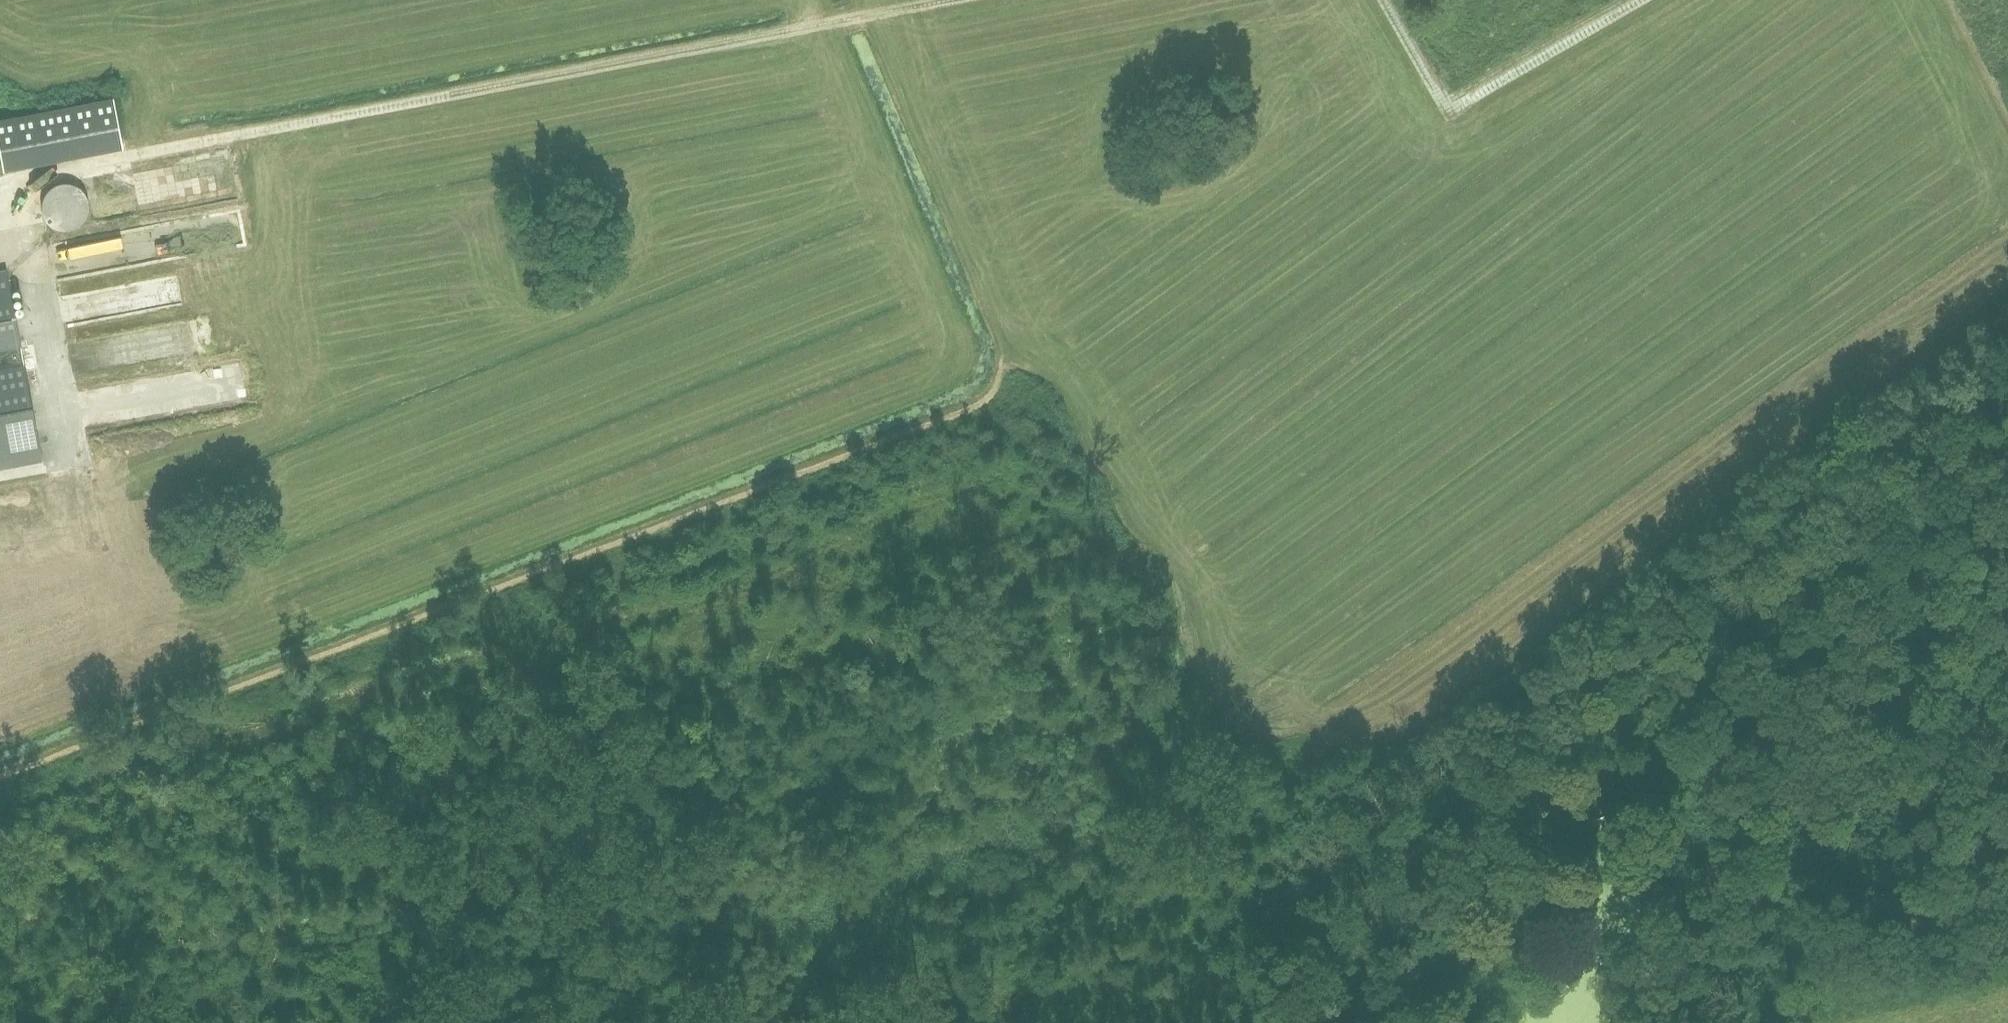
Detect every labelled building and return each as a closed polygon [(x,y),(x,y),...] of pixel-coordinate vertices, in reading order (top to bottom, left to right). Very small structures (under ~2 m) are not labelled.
[(124,159),(117,107),(0,123),(0,154),(3,176),(124,159)] [(176,179),(101,193),(105,216),(181,202),(176,179)] [(43,194),(45,231),(86,228),(84,191),(43,194)] [(238,213),(153,227),(154,237),(115,243),(119,265),(243,244),(238,213)] [(5,270),(0,271),(0,465),(41,457),(5,270)] [(155,284),(157,309),(176,307),(174,283),(155,284)] [(217,367),(218,381),(142,388),(144,414),(241,406),(237,365),(217,367)]
